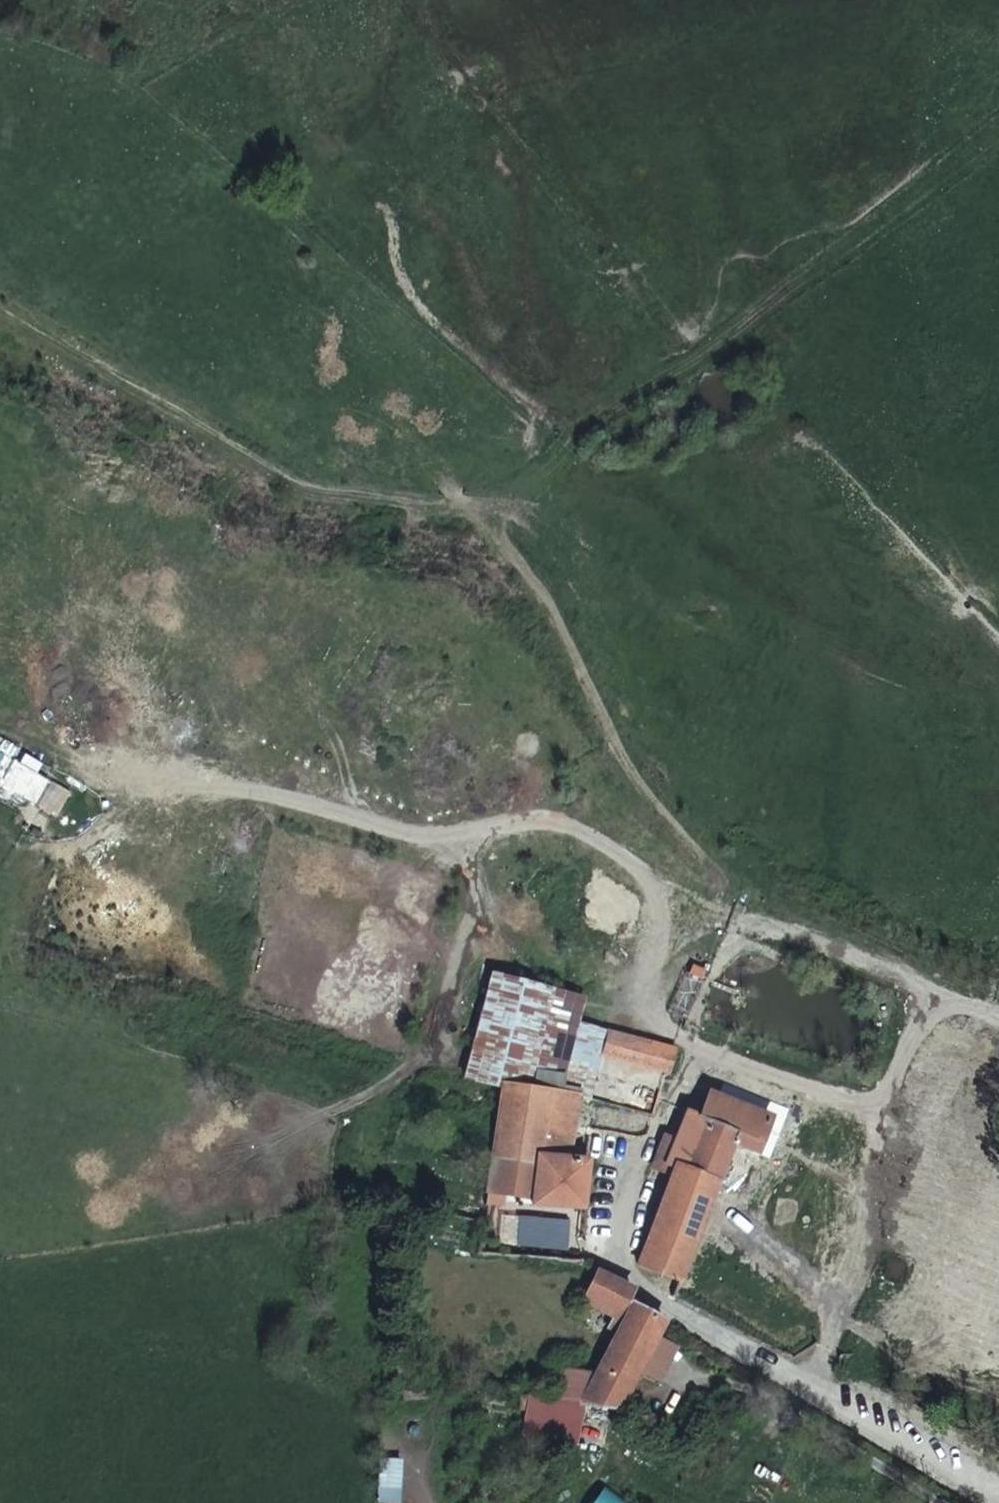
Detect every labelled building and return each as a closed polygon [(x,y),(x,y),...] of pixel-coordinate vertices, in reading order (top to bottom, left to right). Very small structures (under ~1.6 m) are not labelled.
[(497,1075),(571,1091),(587,1010),(589,998),(478,975),(461,1068),(497,1075)] [(497,1075),(475,1195),(493,1198),(495,1196),(497,1187),(499,1176),(523,1182),(521,1192),(520,1200),(524,1201),(522,1207),(529,1209),(531,1201),(568,1209),(578,1161),(573,1159),(576,1149),(561,1146),(571,1091),(497,1075)] [(709,1088),(696,1110),(723,1126),(726,1120),(734,1124),(727,1142),(751,1152),(767,1119),(709,1088)] [(633,1253),(674,1271),(675,1268),(683,1248),(727,1142),(734,1124),(726,1120),(723,1126),(696,1110),(684,1103),(672,1131),(662,1127),(655,1144),(653,1152),(670,1160),(633,1253)] [(497,1187),(521,1192),(523,1182),(499,1176),(497,1187)] [(646,1338),(657,1314),(619,1294),(624,1285),(586,1265),(562,1316),(605,1336),(576,1395),(613,1400),(646,1338)] [(565,1412),(567,1394),(532,1389),(530,1407),(565,1412)]
